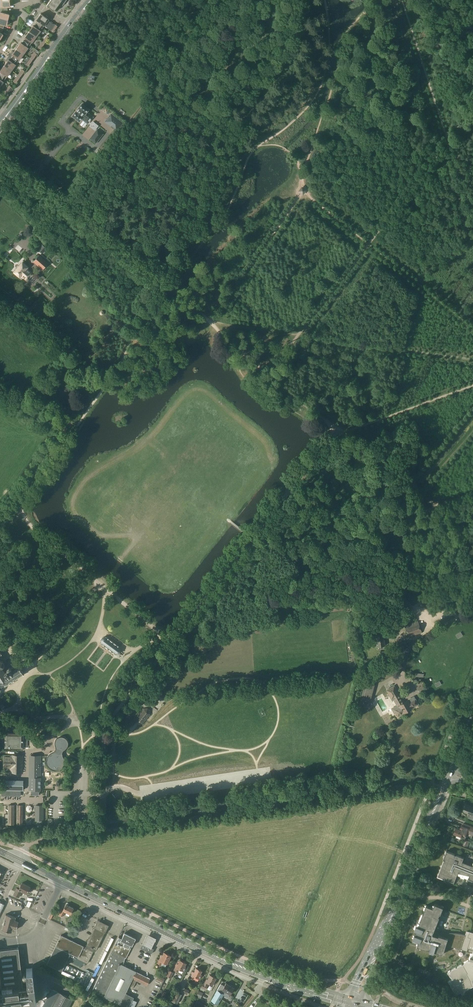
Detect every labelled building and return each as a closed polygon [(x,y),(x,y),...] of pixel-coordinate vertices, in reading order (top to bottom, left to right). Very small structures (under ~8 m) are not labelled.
[(46,5),(54,11),(60,4),(63,5),(66,0),(50,0),(46,5)] [(7,10),(7,7),(10,6),(10,1),(0,1),(0,6),(0,9),(7,10)] [(7,10),(0,9),(0,18),(8,20),(9,14),(7,13),(7,10)] [(35,19),(33,21),(42,28),(45,24),(51,29),(51,30),(53,32),(55,29),(57,26),(55,24),(55,25),(48,20),(49,19),(40,13),(36,19),(35,19)] [(36,36),(42,28),(33,21),(31,24),(33,25),(29,31),(36,36)] [(30,45),(36,36),(29,31),(25,37),(23,36),(21,38),(30,45)] [(32,46),(30,45),(21,38),(19,41),(21,42),(16,48),(24,53),(28,48),(30,49),(32,46)] [(24,53),(16,48),(12,54),(11,53),(9,55),(18,62),(24,53)] [(11,70),(18,62),(9,55),(7,58),(8,59),(4,65),(11,70)] [(11,70),(4,65),(0,71),(0,75),(5,79),(11,70)] [(76,112),(73,116),(79,121),(82,117),(84,119),(83,120),(88,123),(92,117),(88,114),(88,115),(86,113),(88,109),(82,104),(79,108),(76,112)] [(116,130),(122,123),(111,114),(105,121),(116,130)] [(97,129),(90,139),(95,143),(103,134),(97,129)] [(42,253),(47,248),(42,244),(38,249),(42,253)] [(39,255),(33,261),(34,262),(35,260),(41,265),(39,267),(42,269),(48,263),(39,255)] [(22,262),(14,272),(19,277),(21,275),(24,277),(23,278),(27,281),(33,274),(26,268),(27,267),(22,262)] [(331,611),(336,611),(349,609),(348,603),(330,605),(331,611)] [(417,621),(404,626),(409,638),(422,633),(417,621)] [(383,633),(374,635),(376,647),(385,645),(383,633)] [(119,648),(120,647),(105,636),(105,637),(104,637),(102,637),(101,638),(100,639),(100,640),(100,641),(101,642),(100,643),(115,654),(116,653),(117,653),(118,653),(119,653),(120,651),(120,650),(120,649),(119,648)] [(1,689),(1,687),(9,682),(10,682),(10,681),(13,679),(14,680),(14,679),(23,673),(24,673),(24,672),(23,672),(21,670),(22,669),(21,669),(19,666),(20,666),(19,665),(18,666),(12,670),(11,668),(9,667),(7,669),(7,670),(5,671),(2,667),(4,666),(4,663),(3,661),(0,660),(0,689),(1,689)] [(418,692),(425,688),(421,680),(413,684),(418,692)] [(376,684),(367,682),(362,703),(370,705),(376,684)] [(403,703),(397,693),(393,685),(385,690),(390,699),(392,698),(396,705),(391,708),(393,713),(395,712),(397,716),(398,715),(398,716),(402,714),(401,713),(402,713),(411,708),(410,708),(418,704),(415,699),(414,697),(403,703)] [(135,718),(136,722),(136,723),(138,725),(139,725),(143,724),(150,714),(151,714),(150,710),(147,708),(143,708),(135,718)] [(23,747),(23,735),(23,733),(5,733),(5,747),(23,748),(23,747)] [(55,751),(54,752),(53,753),(51,753),(49,755),(48,757),(47,759),(46,761),(46,763),(47,765),(49,767),(50,768),(52,769),(54,770),(56,770),(58,769),(60,768),(62,767),(63,765),(64,763),(64,761),(64,759),(63,757),(62,755),(61,753),(62,751),(63,750),(64,749),(65,748),(67,747),(68,745),(68,743),(67,740),(66,739),(65,737),(63,737),(60,737),(58,737),(57,739),(56,740),(55,742),(55,744),(55,746),(56,748),(56,749),(55,749),(55,751)] [(4,757),(4,767),(9,768),(10,768),(10,772),(23,773),(23,755),(11,755),(11,757),(4,757)] [(29,777),(29,790),(32,790),(32,791),(32,795),(39,795),(39,791),(39,790),(40,790),(41,755),(30,755),(29,777)] [(2,785),(2,795),(20,796),(20,790),(23,790),(23,781),(6,781),(6,785),(2,785)] [(463,811),(469,813),(467,817),(472,819),(472,807),(466,804),(463,811)] [(453,833),(458,835),(457,837),(460,838),(461,836),(464,837),(465,836),(466,833),(472,835),(472,826),(463,823),(462,825),(461,824),(460,828),(461,829),(456,827),(453,833)] [(437,878),(451,882),(447,880),(447,879),(454,882),(457,874),(461,875),(460,875),(462,876),(462,875),(465,876),(466,876),(466,875),(469,876),(469,877),(471,879),(472,880),(472,865),(472,866),(462,861),(464,857),(457,854),(456,855),(455,854),(447,850),(443,859),(444,859),(443,861),(437,878)] [(22,891),(27,893),(30,887),(22,883),(19,889),(16,888),(13,895),(19,898),(22,891)] [(413,938),(419,941),(417,945),(426,948),(427,948),(430,949),(430,951),(434,952),(435,951),(438,951),(438,952),(443,954),(446,945),(461,949),(472,953),(470,960),(466,962),(448,971),(450,976),(451,976),(452,978),(449,980),(456,994),(461,991),(462,994),(465,992),(464,990),(466,989),(468,988),(472,985),(472,933),(467,931),(466,931),(465,934),(445,932),(434,930),(440,916),(439,916),(440,914),(440,913),(441,914),(443,907),(435,903),(433,907),(430,906),(426,905),(425,909),(424,909),(425,910),(424,913),(423,913),(419,922),(420,922),(419,924),(419,926),(416,925),(414,929),(417,930),(416,932),(415,934),(413,938)] [(70,914),(73,908),(66,904),(63,910),(61,909),(59,914),(63,916),(65,911),(70,914)] [(14,920),(15,917),(6,914),(2,929),(11,932),(12,928),(16,929),(18,921),(14,920)] [(98,919),(94,927),(95,927),(86,944),(86,945),(86,947),(61,934),(55,946),(47,964),(62,971),(70,953),(78,957),(77,958),(87,963),(94,948),(96,949),(104,932),(105,932),(109,925),(98,919)] [(133,997),(125,993),(128,987),(132,989),(133,987),(136,980),(146,985),(150,978),(136,972),(136,971),(123,965),(125,957),(126,957),(132,945),(135,938),(124,932),(121,939),(118,938),(92,990),(104,996),(126,1006),(134,1006),(137,1001),(132,999),(133,997)] [(156,938),(147,933),(142,944),(151,948),(156,938)] [(143,943),(140,948),(152,953),(154,949),(143,943)] [(15,1006),(24,1006),(31,1005),(31,1003),(36,1002),(32,967),(26,968),(29,987),(23,988),(18,947),(0,950),(0,1006),(12,1006),(15,1006)] [(157,963),(165,967),(170,955),(164,952),(162,955),(162,954),(157,963)] [(178,964),(177,963),(173,970),(178,972),(179,973),(180,973),(182,973),(183,970),(185,967),(184,966),(186,963),(180,960),(178,964)] [(198,978),(199,979),(201,975),(200,974),(201,971),(196,968),(194,972),(193,971),(190,978),(193,979),(194,976),(195,977),(195,978),(198,979),(198,978)] [(202,983),(200,987),(199,989),(204,991),(205,989),(205,990),(207,985),(208,983),(212,985),(216,978),(210,975),(207,979),(206,978),(205,981),(203,980),(202,983)] [(221,984),(217,990),(224,994),(225,993),(229,995),(234,987),(226,982),(224,985),(221,984)] [(178,992),(181,986),(178,984),(175,990),(176,991),(171,1000),(176,1003),(181,993),(178,992)] [(217,990),(211,1000),(218,1004),(224,994),(217,990)] [(59,992),(51,1006),(68,1006),(72,999),(59,992)]
